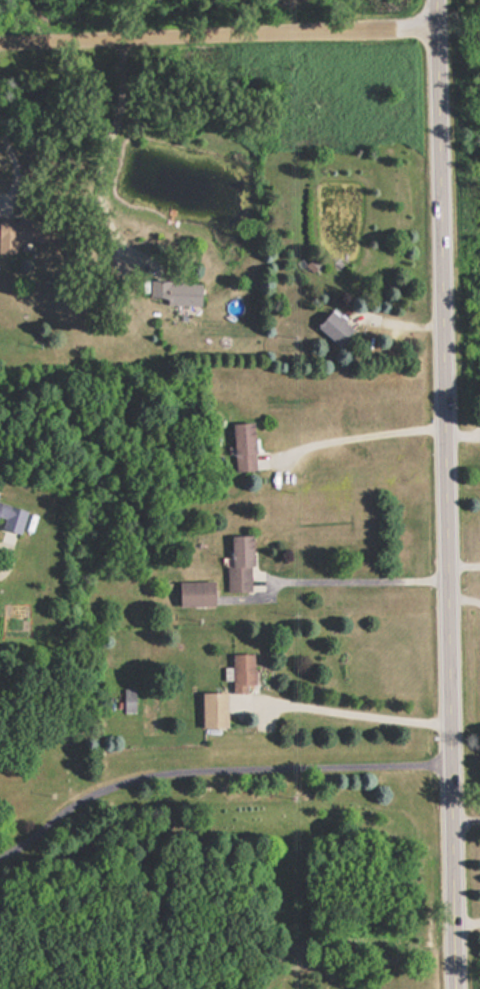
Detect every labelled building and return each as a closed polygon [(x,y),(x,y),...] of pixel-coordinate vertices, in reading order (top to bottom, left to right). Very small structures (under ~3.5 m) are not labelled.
[(48,241),(48,220),(0,219),(0,253),(16,254),(16,241),(48,241)] [(200,305),(200,281),(150,281),(150,298),(165,298),(165,305),(200,305)] [(337,345),(351,329),(330,310),(315,325),(337,345)] [(255,469),(252,421),(231,423),(234,471),(255,469)] [(18,534),(25,509),(0,502),(0,518),(3,519),(0,529),(18,534)] [(226,592),(251,592),(251,535),(229,535),(229,565),(226,565),(226,592)] [(177,582),(177,605),(213,605),(213,582),(177,582)] [(231,653),(231,693),(247,693),(247,685),(253,685),(253,653),(231,653)] [(134,712),(134,689),(123,689),(123,712),(134,712)] [(200,728),(226,728),(226,692),(200,692),(200,728)]
